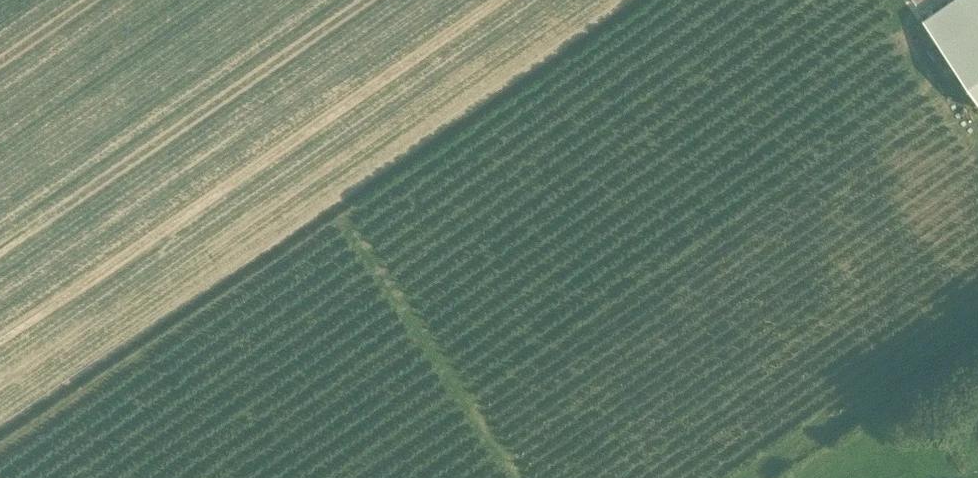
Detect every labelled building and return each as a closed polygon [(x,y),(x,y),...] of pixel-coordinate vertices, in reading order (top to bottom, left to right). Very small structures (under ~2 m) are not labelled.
[(918,12),(937,0),(910,0),(918,12)] [(921,19),(977,102),(977,0),(949,0),(921,19)]
